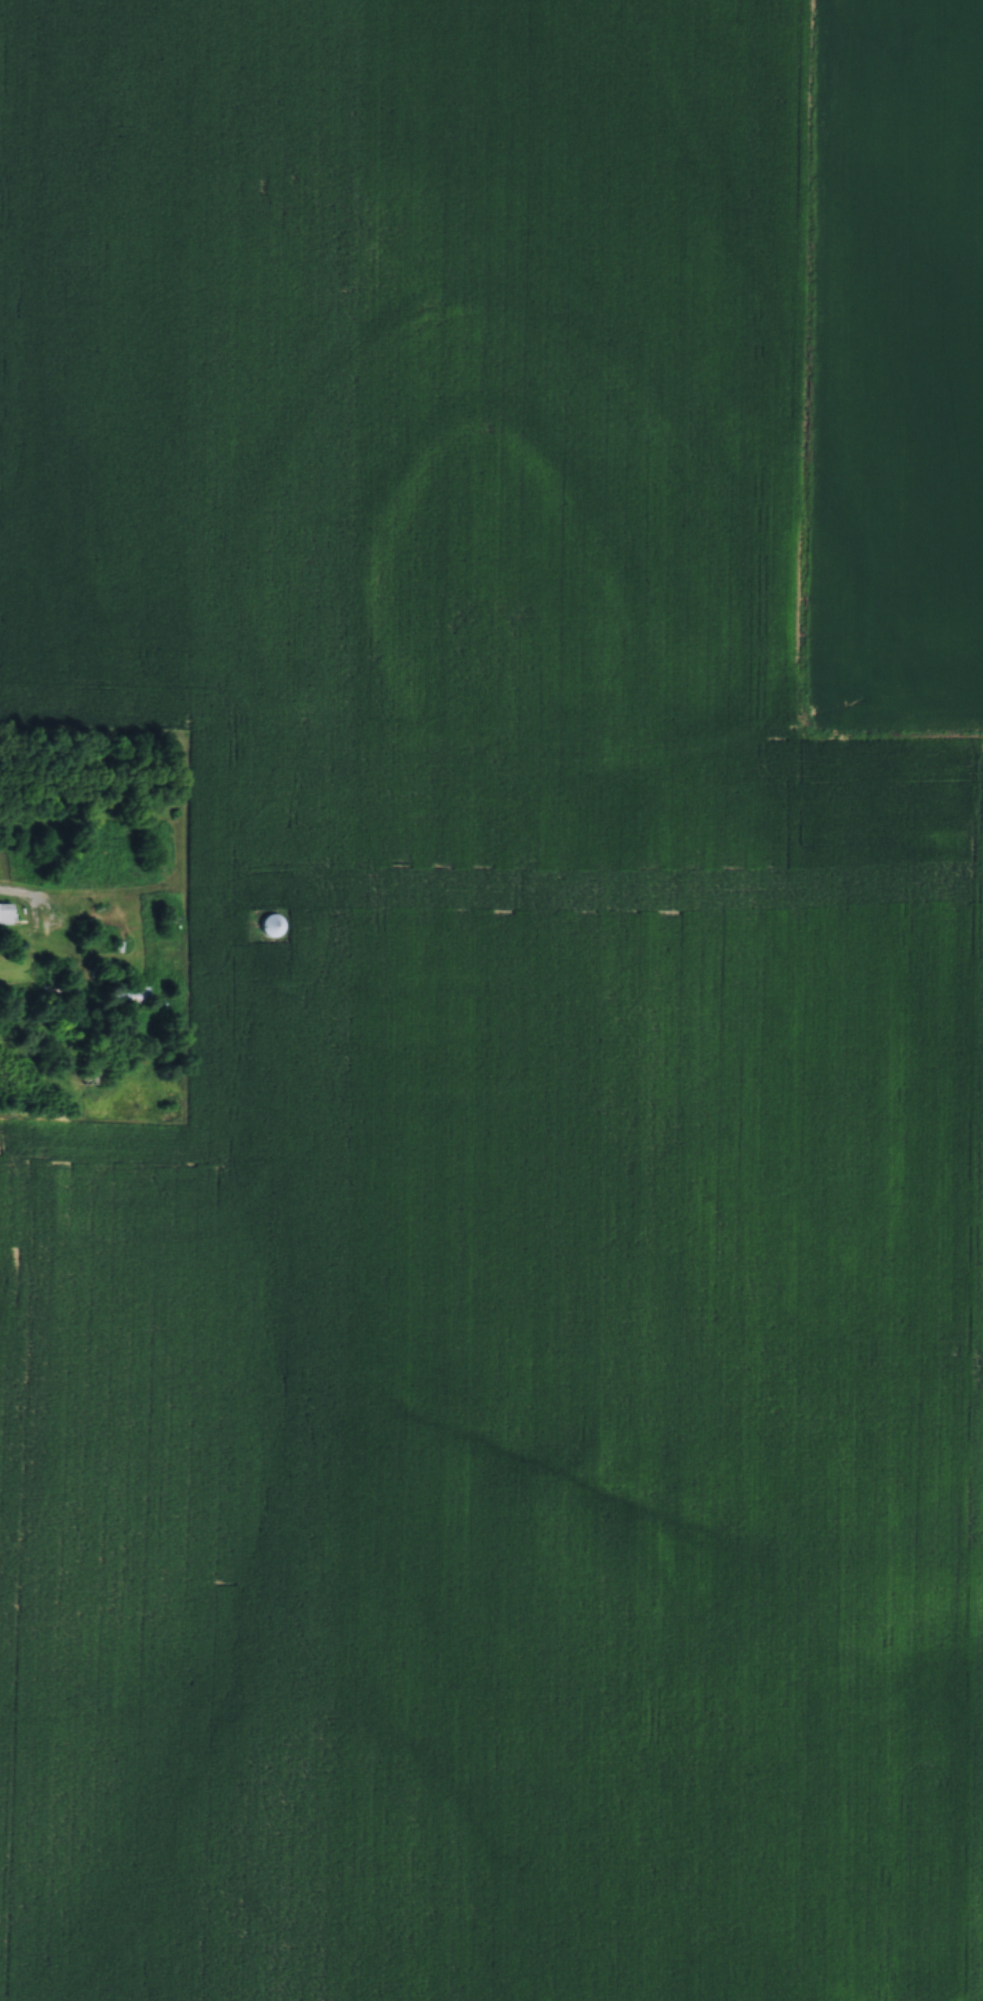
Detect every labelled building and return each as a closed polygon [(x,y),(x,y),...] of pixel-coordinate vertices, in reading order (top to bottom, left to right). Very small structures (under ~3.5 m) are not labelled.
[(0,901),(0,922),(9,922),(10,901),(0,901)] [(111,1002),(147,1002),(147,984),(111,984),(111,1002)]
